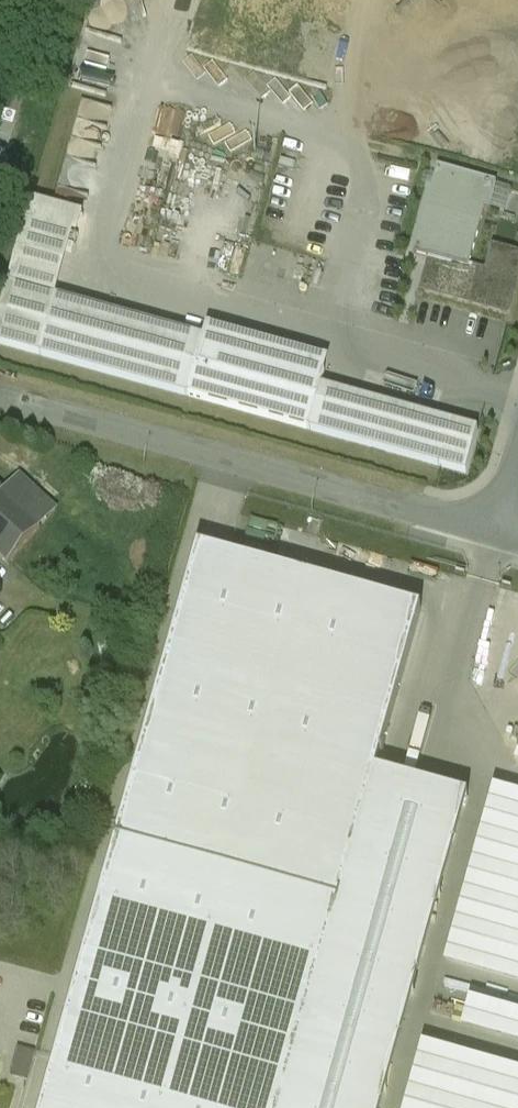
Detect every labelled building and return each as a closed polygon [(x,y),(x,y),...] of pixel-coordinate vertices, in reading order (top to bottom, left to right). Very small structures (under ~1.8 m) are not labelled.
[(431,257),(468,268),(484,212),(488,213),(496,186),(439,170),(415,256),(430,260),(431,257)] [(56,297),(83,209),(32,197),(0,313),(0,345),(38,355),(56,297)] [(431,257),(430,260),(422,292),(506,314),(517,270),(517,257),(492,249),(487,273),(468,268),(431,257)] [(202,338),(56,297),(38,355),(187,396),(202,338)] [(324,373),(202,338),(187,396),(309,430),(320,390),(324,373)] [(450,425),(320,390),(309,430),(442,468),(450,425)] [(0,490),(0,555),(8,562),(39,527),(0,490)] [(428,608),(208,547),(53,1107),(380,1107),(465,800),(382,777),(428,608)] [(494,795),(447,971),(517,990),(517,801),(494,795)] [(426,1053),(410,1107),(517,1107),(517,1079),(426,1053)]
